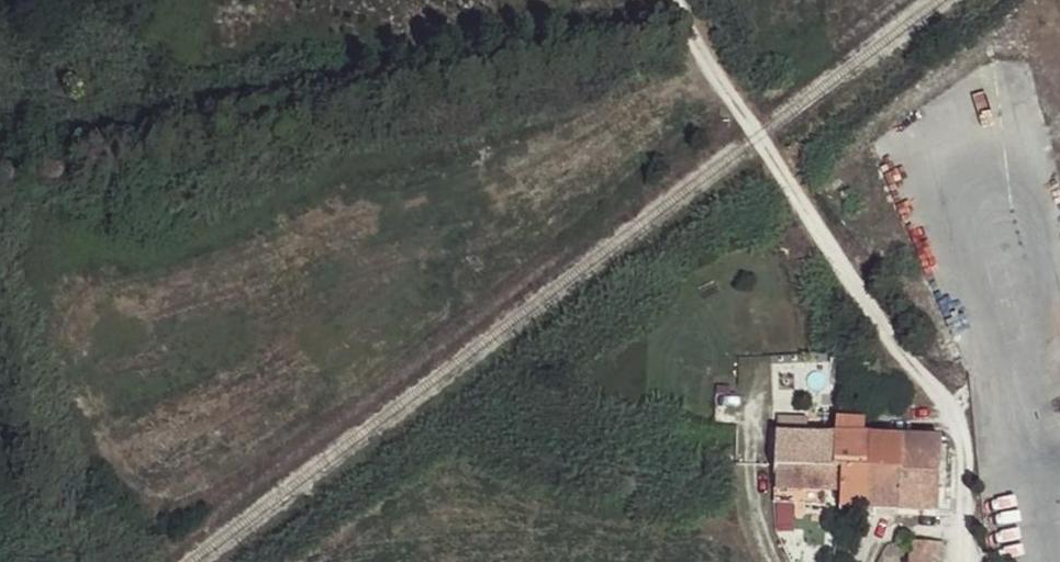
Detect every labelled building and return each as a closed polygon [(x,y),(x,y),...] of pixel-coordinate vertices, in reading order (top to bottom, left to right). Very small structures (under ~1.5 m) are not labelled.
[(812,425),(812,413),(785,413),(786,426),(812,425)] [(869,418),(839,417),(838,435),(868,436),(869,418)] [(778,432),(776,492),(828,494),(828,472),(836,473),(838,435),(778,432)] [(941,439),(900,437),(868,436),(838,435),(836,473),(841,473),(840,495),(840,510),(865,511),(896,513),(937,514),(938,490),(940,457),(941,439)] [(940,457),(938,490),(946,490),(946,458),(940,457)] [(828,472),(828,494),(840,495),(841,473),(836,473),(828,472)] [(943,545),(910,545),(909,561),(942,561),(943,545)]
